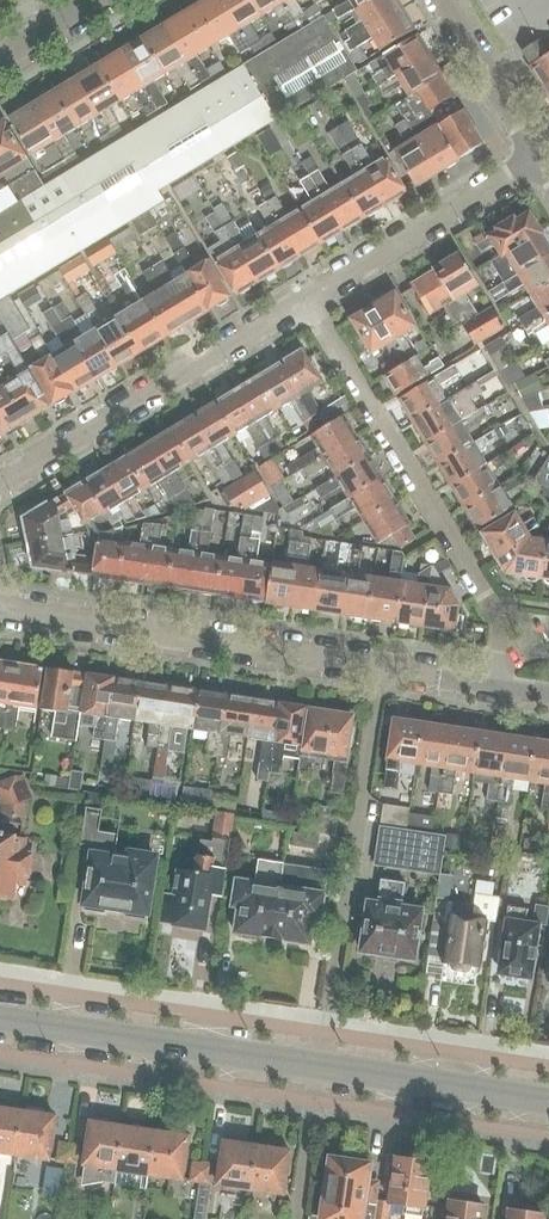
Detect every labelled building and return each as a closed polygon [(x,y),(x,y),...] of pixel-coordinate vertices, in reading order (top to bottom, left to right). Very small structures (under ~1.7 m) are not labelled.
[(202,19),(217,44),(229,37),(240,55),(250,49),(221,0),(210,0),(209,0),(206,0),(199,4),(199,7),(196,9),(202,19)] [(250,0),(221,0),(250,49),(260,42),(250,24),(261,17),(250,0)] [(280,0),(250,0),(261,17),(272,10),(283,28),(294,22),(280,0)] [(294,22),(304,15),(295,0),(280,0),(294,22)] [(348,1),(332,10),(337,19),(353,9),(369,0),(347,0),(348,1)] [(345,43),(401,10),(397,5),(399,3),(397,0),(369,0),(353,9),(360,22),(339,35),(345,43)] [(379,52),(403,37),(413,31),(413,30),(415,29),(406,14),(403,15),(401,10),(345,43),(357,64),(361,64),(368,59),(360,46),(371,39),(379,52)] [(209,48),(194,24),(188,13),(185,15),(183,14),(174,19),(174,22),(166,27),(200,84),(211,77),(207,71),(198,55),(209,48)] [(0,127),(0,300),(9,294),(131,220),(148,211),(163,200),(158,192),(356,71),(323,16),(241,66),(242,68),(45,187),(6,124),(0,127)] [(200,84),(166,27),(157,32),(155,31),(147,36),(147,38),(145,40),(166,75),(177,69),(190,90),(200,84)] [(368,64),(374,75),(371,77),(378,87),(430,55),(430,54),(428,55),(426,51),(428,50),(418,34),(368,64)] [(166,75),(145,40),(142,42),(139,40),(131,45),(131,48),(123,53),(157,110),(168,104),(154,82),(166,75)] [(523,51),(525,53),(524,54),(531,64),(548,53),(548,51),(542,40),(539,41),(533,45),(523,51)] [(157,110),(123,53),(114,58),(111,57),(103,62),(103,65),(100,67),(122,102),(133,95),(146,116),(157,110)] [(530,65),(533,69),(532,72),(535,78),(539,79),(543,85),(548,81),(548,53),(531,64),(531,65),(530,65)] [(408,98),(441,77),(443,76),(433,60),(431,61),(429,57),(431,56),(430,55),(378,87),(384,97),(401,86),(408,98)] [(220,63),(207,71),(211,77),(213,79),(223,73),(225,72),(220,63)] [(122,102),(100,67),(97,69),(94,67),(86,72),(86,75),(78,80),(109,133),(120,127),(110,109),(122,102)] [(424,131),(437,123),(458,159),(479,146),(480,141),(462,111),(454,98),(454,97),(452,94),(455,92),(447,79),(444,81),(441,77),(408,98),(405,100),(414,115),(424,131)] [(109,133),(78,80),(69,86),(67,84),(58,89),(58,92),(56,94),(76,129),(89,122),(99,139),(109,133)] [(358,81),(348,87),(357,100),(365,95),(358,81)] [(42,102),(33,107),(54,142),(65,160),(75,154),(65,136),(76,129),(56,94),(53,96),(50,94),(42,99),(42,102)] [(365,95),(357,100),(363,110),(371,105),(365,95)] [(14,119),(10,121),(17,131),(26,148),(31,156),(41,174),(65,160),(54,142),(33,107),(28,110),(27,108),(14,116),(14,119)] [(460,161),(458,159),(437,123),(424,131),(414,115),(405,120),(436,171),(441,168),(443,171),(460,161)] [(405,143),(393,150),(416,188),(432,178),(430,174),(436,171),(405,120),(395,126),(405,143)] [(338,127),(348,145),(359,138),(349,121),(338,127)] [(348,145),(338,127),(327,133),(338,151),(348,145)] [(271,129),(259,137),(265,148),(277,140),(271,129)] [(406,191),(400,181),(385,156),(372,164),(360,144),(351,150),(384,204),(390,201),(391,203),(405,194),(404,192),(406,191)] [(384,204),(351,150),(342,155),(355,175),(342,182),(364,219),(380,209),(379,207),(384,204)] [(236,152),(228,157),(236,171),(244,166),(236,152)] [(75,154),(65,160),(69,166),(79,161),(79,160),(75,154)] [(310,157),(301,163),(308,176),(309,176),(318,170),(310,157)] [(65,160),(41,174),(45,181),(69,166),(65,160)] [(364,219),(342,182),(330,190),(318,170),(309,176),(342,230),(347,227),(348,228),(364,219)] [(312,201),(299,208),(321,245),(337,235),(336,233),(342,230),(309,176),(308,176),(300,181),(312,201)] [(274,194),(269,184),(261,189),(266,199),(274,194)] [(321,245),(299,208),(287,216),(275,196),(266,201),(299,255),(304,252),(305,254),(321,245)] [(163,200),(148,211),(156,224),(157,226),(173,216),(163,200)] [(299,255),(266,201),(257,207),(269,226),(257,234),(279,270),(295,261),(294,258),(299,255)] [(248,220),(236,227),(233,222),(222,204),(213,209),(215,212),(256,281),(262,278),(263,280),(279,270),(257,234),(248,220)] [(156,224),(148,211),(131,220),(139,234),(156,224)] [(214,260),(228,284),(235,295),(236,293),(238,295),(253,286),(251,284),(256,281),(215,212),(206,217),(215,232),(227,252),(214,260)] [(476,245),(481,252),(491,246),(498,257),(499,257),(540,232),(529,214),(516,222),(513,219),(497,229),(498,229),(486,237),(487,238),(485,239),(477,244),(476,245)] [(108,240),(114,251),(136,238),(129,228),(108,240)] [(174,232),(165,238),(186,273),(208,310),(214,306),(216,309),(225,303),(231,299),(230,297),(231,296),(225,286),(207,258),(195,266),(174,232)] [(540,232),(499,257),(498,257),(490,262),(503,283),(503,284),(548,255),(548,252),(547,249),(548,248),(548,246),(540,232)] [(482,235),(474,240),(477,244),(485,239),(482,235)] [(114,251),(108,240),(85,254),(91,265),(114,251)] [(466,264),(460,254),(457,255),(456,253),(440,263),(441,265),(424,275),(412,283),(411,283),(417,294),(430,316),(443,308),(444,307),(456,329),(455,329),(453,331),(456,336),(450,339),(460,356),(468,351),(475,347),(462,325),(478,315),(471,303),(466,294),(479,286),(466,264)] [(488,293),(494,302),(522,285),(529,296),(548,284),(548,255),(503,284),(503,283),(488,292),(488,293)] [(60,270),(59,271),(66,283),(89,269),(82,257),(60,270)] [(162,261),(153,267),(186,322),(192,318),(193,320),(208,311),(208,310),(186,273),(174,280),(162,261)] [(154,292),(143,298),(165,335),(166,337),(181,328),(180,325),(186,322),(153,267),(143,273),(154,292)] [(120,313),(117,315),(138,351),(142,348),(143,348),(144,350),(159,341),(158,339),(165,335),(143,298),(131,280),(121,286),(132,303),(133,305),(120,313)] [(533,303),(536,308),(518,319),(524,328),(548,313),(548,284),(529,296),(533,303)] [(18,296),(24,305),(39,296),(34,287),(18,296)] [(378,304),(373,306),(406,362),(415,357),(404,337),(416,330),(400,303),(395,293),(391,296),(388,295),(382,298),(381,302),(378,303),(378,304)] [(5,336),(9,334),(13,340),(25,333),(31,329),(14,302),(13,300),(9,294),(0,300),(0,328),(5,336)] [(87,294),(76,300),(82,309),(94,329),(116,364),(122,360),(123,363),(139,354),(137,351),(138,351),(117,315),(104,323),(93,303),(87,294)] [(18,300),(14,302),(31,329),(25,333),(30,341),(40,335),(18,300)] [(62,302),(52,308),(61,322),(71,316),(62,302)] [(355,317),(352,319),(365,341),(364,345),(371,356),(374,354),(385,347),(392,358),(397,368),(406,362),(373,306),(365,311),(362,310),(356,314),(355,317)] [(61,322),(52,308),(43,314),(52,328),(63,347),(51,355),(74,391),(75,392),(90,383),(88,381),(94,377),(61,322)] [(462,325),(475,347),(504,329),(491,308),(478,315),(462,325)] [(508,309),(501,313),(507,321),(513,317),(508,309)] [(524,328),(530,338),(535,334),(542,346),(548,342),(548,313),(524,328)] [(82,336),(71,316),(61,322),(94,377),(100,373),(102,376),(117,367),(116,364),(94,329),(82,336)] [(4,385),(26,420),(42,411),(43,410),(43,409),(51,405),(29,369),(13,340),(9,334),(5,336),(0,328),(0,378),(4,385)] [(42,361),(29,369),(51,405),(53,404),(54,407),(69,397),(68,395),(74,391),(51,355),(40,335),(30,341),(42,361)] [(489,356),(505,346),(500,339),(499,338),(483,348),(488,356),(489,356)] [(423,339),(414,345),(419,354),(429,349),(423,339)] [(287,359),(279,364),(311,417),(320,412),(320,411),(308,391),(311,389),(322,383),(307,359),(310,358),(302,346),(286,357),(287,359)] [(417,356),(383,376),(389,386),(392,386),(397,394),(407,388),(443,366),(438,358),(423,367),(417,356)] [(392,358),(379,365),(385,375),(397,368),(392,358)] [(526,379),(515,363),(500,372),(508,387),(513,385),(526,379)] [(261,374),(257,377),(278,410),(289,403),(301,423),(311,417),(279,364),(270,369),(268,367),(261,372),(261,374)] [(413,420),(447,399),(439,386),(458,374),(453,366),(399,398),(405,407),(404,410),(408,416),(411,417),(413,420)] [(494,371),(478,381),(481,386),(498,376),(494,371)] [(521,399),(539,393),(532,376),(526,379),(513,385),(518,394),(521,399)] [(244,384),(236,390),(268,443),(277,438),(265,418),(278,410),(257,377),(253,379),(251,378),(244,382),(244,384)] [(7,431),(8,431),(26,420),(4,385),(0,378),(0,435),(7,431)] [(470,400),(484,391),(481,386),(478,381),(447,399),(413,420),(418,429),(418,432),(421,438),(424,439),(426,442),(477,411),(470,400)] [(218,400),(214,403),(235,436),(246,430),(258,449),(268,443),(236,390),(227,395),(225,393),(218,398),(218,400)] [(529,412),(543,410),(539,393),(521,399),(529,412)] [(320,412),(311,417),(315,423),(350,402),(349,402),(346,396),(320,411),(320,412)] [(202,410),(193,415),(225,467),(233,462),(222,444),(235,436),(214,403),(211,405),(208,403),(202,407),(202,410)] [(426,442),(431,450),(431,454),(434,459),(437,460),(439,463),(474,442),(467,431),(491,415),(486,406),(477,412),(477,411),(426,442)] [(172,428),(170,430),(190,463),(193,462),(205,455),(216,473),(225,467),(193,415),(185,420),(183,419),(176,423),(175,426),(172,428)] [(342,416),(332,423),(309,436),(317,449),(297,460),(287,467),(292,475),(302,469),(303,469),(355,438),(351,430),(351,427),(347,420),(344,420),(342,416)] [(311,417),(301,423),(305,429),(307,432),(316,426),(315,423),(311,417)] [(508,432),(504,425),(495,430),(499,438),(508,432)] [(155,439),(146,444),(185,507),(195,504),(175,473),(188,465),(190,463),(170,430),(167,431),(163,433),(161,432),(155,436),(155,439)] [(493,430),(474,442),(439,463),(444,472),(444,475),(447,481),(450,482),(452,485),(486,464),(479,451),(499,439),(493,430)] [(277,438),(268,443),(274,453),(283,447),(281,444),(277,438)] [(327,467),(334,478),(335,478),(367,458),(366,456),(367,453),(363,446),(359,445),(355,438),(303,469),(308,478),(327,467)] [(268,443),(258,449),(264,459),(274,453),(268,443)] [(509,451),(516,460),(527,452),(521,443),(509,451)] [(185,507),(146,444),(138,449),(136,447),(129,451),(129,454),(126,456),(146,490),(158,483),(175,510),(185,507)] [(486,464),(452,485),(457,494),(457,497),(460,502),(463,504),(465,507),(500,486),(492,473),(512,460),(507,452),(486,464)] [(146,518),(134,497),(146,490),(126,456),(123,458),(120,457),(113,461),(113,464),(105,469),(137,521),(146,518)] [(548,458),(537,475),(531,485),(548,488),(548,457),(548,458)] [(340,487),(348,499),(380,479),(378,477),(379,473),(375,466),(372,466),(367,458),(335,478),(334,478),(315,489),(321,499),(340,487)] [(258,467),(271,488),(282,482),(269,461),(258,467)] [(233,462),(225,467),(232,480),(231,480),(233,483),(242,478),(239,472),(233,462)] [(225,467),(216,473),(223,485),(231,480),(232,480),(225,467)] [(137,521),(105,469),(97,474),(95,472),(88,476),(88,479),(86,481),(105,513),(103,514),(104,515),(117,508),(126,523),(137,521)] [(241,503),(245,510),(248,509),(249,511),(279,515),(280,512),(270,495),(255,470),(242,478),(233,483),(222,490),(233,507),(241,503)] [(476,525),(478,529),(513,507),(505,494),(524,483),(519,474),(500,486),(465,507),(470,516),(470,519),(473,524),(476,525)] [(348,499),(329,510),(335,519),(336,520),(355,510),(362,522),(394,502),(392,499),(393,496),(389,489),(386,488),(380,479),(348,499)] [(65,493),(66,494),(72,503),(76,511),(97,544),(99,532),(92,520),(103,514),(105,513),(86,481),(83,482),(81,481),(74,485),(74,487),(65,493)] [(271,488),(283,508),(294,501),(282,482),(271,488)] [(59,499),(58,497),(24,518),(21,520),(24,532),(26,539),(25,539),(26,542),(63,534),(59,516),(66,512),(68,516),(76,511),(72,503),(66,494),(59,499)] [(300,498),(294,501),(283,508),(290,520),(307,509),(300,498)] [(394,502),(362,522),(376,544),(378,543),(398,547),(399,548),(405,545),(415,539),(407,526),(408,525),(403,516),(403,513),(399,506),(396,505),(394,502)] [(160,514),(155,505),(148,509),(152,516),(160,514)] [(195,508),(191,530),(202,532),(204,517),(205,510),(204,510),(195,508)] [(204,517),(202,532),(211,533),(214,518),(215,510),(205,508),(204,510),(205,510),(204,517)] [(329,510),(315,519),(320,528),(335,519),(329,510)] [(490,548),(498,561),(521,547),(517,541),(529,534),(528,533),(538,527),(533,519),(523,524),(515,512),(491,527),(481,533),(483,537),(482,541),(486,547),(490,548)] [(243,514),(240,537),(249,538),(252,515),(244,514),(243,514)] [(252,515),(249,538),(259,539),(262,517),(252,515)] [(142,524),(140,543),(124,541),(124,543),(122,543),(116,581),(134,584),(134,581),(144,583),(153,523),(151,523),(142,524)] [(153,523),(144,583),(153,584),(153,587),(168,589),(174,548),(159,546),(162,525),(153,523)] [(101,579),(116,581),(122,543),(113,541),(114,529),(108,532),(99,532),(97,544),(94,558),(93,574),(92,578),(95,578),(95,576),(101,576),(101,579)] [(174,548),(168,589),(183,591),(183,589),(192,590),(202,532),(191,530),(188,550),(174,548)] [(291,531),(289,542),(300,544),(301,537),(302,537),(302,533),(294,531),(291,531)] [(202,532),(192,590),(202,592),(201,594),(216,596),(223,555),(208,553),(211,533),(202,532)] [(74,571),(88,573),(93,574),(94,558),(76,555),(77,550),(74,534),(63,536),(63,534),(26,542),(31,566),(34,566),(74,572),(74,571)] [(521,547),(498,561),(506,574),(526,577),(528,580),(535,581),(538,578),(541,579),(546,540),(531,537),(529,534),(517,541),(521,547)] [(223,555),(216,596),(231,599),(232,596),(240,597),(249,538),(240,537),(237,558),(223,555)] [(301,537),(300,544),(311,545),(312,538),(302,537),(301,537)] [(249,538),(240,597),(247,598),(247,601),(265,604),(265,601),(266,601),(272,563),(256,560),(259,539),(249,538)] [(541,579),(544,579),(547,583),(548,583),(548,540),(546,540),(541,579)] [(272,563),(266,601),(270,602),(272,605),(279,606),(282,604),(291,605),(300,544),(289,542),(286,563),(272,561),(272,563)] [(342,543),(337,571),(321,568),(315,609),(318,609),(320,612),(328,613),(330,611),(342,613),(352,544),(342,543)] [(300,544),(291,605),(300,606),(302,609),(309,610),(312,608),(315,609),(321,568),(308,566),(311,545),(300,544)] [(368,617),(374,577),(359,574),(363,546),(352,544),(342,613),(353,614),(355,617),(362,618),(365,616),(368,617)] [(402,552),(393,551),(388,579),(374,577),(368,617),(371,617),(373,620),(380,621),(382,619),(394,621),(396,609),(402,572),(405,556),(402,552)] [(451,566),(446,558),(433,566),(438,574),(451,566)] [(402,572),(396,609),(394,621),(395,621),(395,623),(413,626),(414,624),(424,625),(433,566),(419,575),(402,572)] [(442,581),(433,566),(424,625),(424,627),(442,630),(443,628),(461,630),(463,615),(456,614),(457,606),(448,591),(440,590),(442,581)] [(5,729),(15,664),(14,664),(13,665),(8,664),(8,663),(6,663),(6,661),(0,660),(0,728),(5,729)] [(19,707),(37,710),(43,669),(42,668),(42,666),(24,663),(23,665),(21,665),(21,667),(15,666),(16,664),(15,664),(5,729),(16,731),(19,707)] [(46,680),(42,710),(56,712),(52,738),(76,741),(85,684),(86,672),(85,674),(75,673),(75,671),(74,671),(74,672),(48,668),(46,680)] [(81,714),(79,725),(94,727),(92,739),(104,740),(113,678),(105,676),(106,674),(90,671),(90,674),(87,673),(85,685),(81,714)] [(113,678),(104,740),(115,742),(118,719),(135,722),(141,681),(123,678),(123,681),(114,679),(115,678),(113,678)] [(141,681),(135,722),(150,724),(146,746),(158,748),(167,687),(158,686),(159,683),(141,681)] [(155,768),(153,777),(164,779),(166,770),(172,727),(188,730),(189,730),(193,731),(197,704),(199,692),(194,691),(192,691),(192,688),(177,686),(176,689),(167,687),(158,748),(155,768)] [(197,704),(193,731),(209,733),(205,755),(217,757),(226,696),(218,695),(218,692),(203,690),(202,693),(199,692),(197,704)] [(247,739),(254,698),(236,695),(235,698),(226,696),(217,757),(228,759),(231,736),(247,739)] [(254,698),(247,739),(263,741),(256,780),(267,781),(269,772),(279,704),(271,703),(271,700),(254,698)] [(279,704),(269,772),(280,774),(283,757),(299,760),(301,748),(308,709),(307,709),(308,707),(305,706),(305,704),(290,702),(289,704),(280,702),(280,704),(279,704)] [(299,760),(298,770),(308,771),(310,758),(325,761),(335,762),(330,793),(340,794),(343,795),(350,747),(352,747),(354,728),(351,728),(353,711),(333,708),(315,705),(314,710),(308,709),(301,748),(299,760)] [(402,764),(416,766),(423,724),(420,724),(418,722),(410,720),(407,722),(399,721),(399,718),(395,718),(392,733),(390,732),(390,736),(392,737),(389,758),(388,758),(386,769),(388,770),(386,784),(385,784),(385,789),(387,789),(387,786),(399,788),(402,764)] [(423,724),(416,766),(432,768),(428,792),(440,794),(450,729),(442,727),(439,727),(437,724),(429,723),(426,725),(423,724)] [(450,729),(440,794),(452,795),(455,772),(472,774),(471,782),(472,783),(480,733),(477,733),(475,730),(466,729),(464,731),(450,729)] [(497,736),(495,733),(486,732),(484,734),(480,733),(472,783),(488,785),(486,800),(498,802),(508,737),(497,736)] [(508,737),(498,802),(499,802),(510,804),(512,788),(513,788),(514,781),(529,783),(536,741),(532,741),(531,738),(522,737),(520,739),(517,739),(508,737)] [(104,740),(101,760),(112,761),(113,752),(115,742),(104,740)] [(529,783),(544,785),(540,809),(548,810),(548,741),(541,740),(539,742),(536,741),(529,783)] [(14,751),(3,750),(1,763),(12,765),(14,751)] [(68,789),(79,791),(81,773),(71,772),(68,789)] [(12,899),(15,879),(27,881),(31,851),(26,851),(28,839),(24,838),(29,800),(34,798),(24,774),(18,777),(17,775),(0,782),(0,803),(1,806),(0,813),(0,897),(12,899)] [(54,787),(56,777),(46,775),(44,785),(54,787)] [(124,792),(124,793),(150,797),(153,781),(153,780),(127,776),(124,792)] [(153,781),(150,797),(161,799),(161,798),(164,783),(153,781)] [(193,788),(190,808),(208,811),(208,808),(210,794),(211,790),(193,788)] [(89,792),(86,808),(102,810),(105,794),(95,793),(89,792)] [(208,808),(235,812),(237,798),(210,794),(208,808)] [(499,802),(497,816),(508,817),(510,804),(499,802)] [(411,809),(383,804),(380,824),(408,828),(408,825),(410,814),(411,809)] [(336,822),(338,809),(316,806),(314,819),(336,822)] [(125,916),(146,919),(156,852),(126,848),(125,854),(115,853),(117,834),(99,831),(102,810),(86,808),(81,844),(94,846),(85,910),(105,913),(106,906),(127,909),(125,916)] [(291,814),(264,810),(262,821),(289,825),(291,814)] [(222,898),(225,876),(228,856),(234,814),(216,811),(211,841),(200,839),(198,855),(196,855),(195,860),(178,857),(177,869),(184,870),(176,919),(181,920),(180,924),(204,928),(209,896),(222,898)] [(410,814),(408,825),(419,827),(421,815),(410,814)] [(336,822),(314,819),(312,830),(334,833),(336,822)] [(440,874),(445,836),(381,826),(380,831),(379,832),(381,832),(377,859),(375,858),(375,860),(376,860),(375,864),(385,866),(387,867),(387,866),(400,868),(400,869),(401,869),(401,868),(440,874)] [(319,835),(294,831),(291,846),(317,850),(319,835)] [(460,852),(463,836),(447,833),(445,849),(460,852)] [(510,842),(492,839),(490,856),(507,859),(508,859),(509,851),(510,842)] [(239,858),(228,856),(225,876),(236,877),(239,858)] [(272,938),(284,864),(259,860),(256,880),(236,877),(232,906),(239,907),(235,932),(260,936),(261,932),(269,933),(269,936),(266,936),(266,937),(272,938)] [(321,920),(328,870),(284,864),(272,938),(279,939),(279,938),(277,937),(277,934),(285,935),(285,940),(310,944),(314,919),(321,920)] [(453,876),(441,874),(437,897),(450,899),(453,876)] [(414,959),(416,947),(422,907),(402,905),(405,883),(381,880),(378,899),(379,899),(378,904),(369,902),(368,907),(365,906),(363,918),(366,918),(364,934),(363,934),(361,947),(362,947),(361,952),(364,952),(364,953),(412,960),(412,959),(414,959)] [(474,894),(473,904),(449,900),(445,925),(433,923),(428,956),(445,959),(444,964),(451,965),(453,971),(467,973),(471,968),(478,969),(481,954),(482,955),(487,921),(496,923),(499,898),(474,894)] [(546,927),(548,908),(548,907),(535,905),(533,922),(526,921),(528,910),(511,907),(501,972),(504,973),(507,976),(513,977),(516,975),(519,975),(529,976),(532,959),(534,960),(539,926),(546,927)] [(22,1112),(23,1111),(11,1110),(0,1108),(0,1152),(17,1154),(22,1112)] [(49,1159),(53,1128),(55,1118),(56,1118),(56,1116),(55,1116),(43,1114),(43,1115),(22,1112),(17,1154),(49,1159)] [(112,1125),(89,1122),(89,1123),(90,1123),(89,1133),(84,1164),(81,1187),(104,1182),(115,1184),(117,1169),(123,1127),(124,1127),(124,1126),(112,1125)] [(115,1184),(147,1189),(149,1174),(150,1174),(156,1131),(144,1129),(144,1130),(124,1127),(123,1127),(117,1169),(115,1184)] [(176,1134),(156,1131),(150,1174),(182,1179),(187,1148),(188,1137),(189,1138),(189,1136),(188,1136),(176,1134)] [(224,1143),(218,1184),(251,1189),(257,1146),(246,1144),(246,1145),(223,1141),(223,1142),(224,1143)] [(66,1164),(66,1162),(69,1144),(58,1142),(58,1143),(59,1144),(58,1154),(56,1163),(66,1164)] [(69,1144),(66,1162),(66,1164),(75,1166),(78,1146),(79,1147),(79,1145),(69,1144)] [(251,1189),(273,1192),(285,1194),(285,1193),(284,1193),(290,1152),(291,1153),(291,1151),(269,1148),(257,1146),(251,1189)] [(309,1218),(376,1218),(378,1200),(379,1188),(368,1186),(369,1179),(368,1179),(371,1164),(368,1163),(368,1159),(356,1157),(355,1161),(330,1158),(330,1160),(327,1165),(326,1172),(327,1177),(327,1180),(328,1180),(327,1187),(326,1187),(325,1188),(324,1188),(323,1192),(325,1193),(325,1194),(322,1216),(309,1215),(309,1218)] [(390,1202),(390,1205),(423,1210),(428,1176),(430,1164),(418,1162),(417,1158),(411,1157),(408,1161),(397,1159),(390,1202)] [(191,1174),(190,1182),(199,1184),(203,1163),(192,1162),(192,1163),(193,1163),(191,1174)] [(203,1163),(199,1184),(209,1186),(212,1166),(213,1166),(213,1165),(203,1163)] [(390,1205),(390,1202),(384,1201),(378,1200),(376,1218),(388,1218),(390,1205)] [(483,1218),(484,1207),(473,1205),(471,1201),(465,1200),(462,1204),(459,1203),(451,1202),(449,1214),(448,1218),(483,1218)] [(283,1202),(279,1201),(276,1218),(288,1218),(291,1203),(283,1202)] [(544,1216),(532,1214),(531,1210),(524,1209),(522,1213),(510,1211),(509,1218),(543,1218),(544,1216)]
